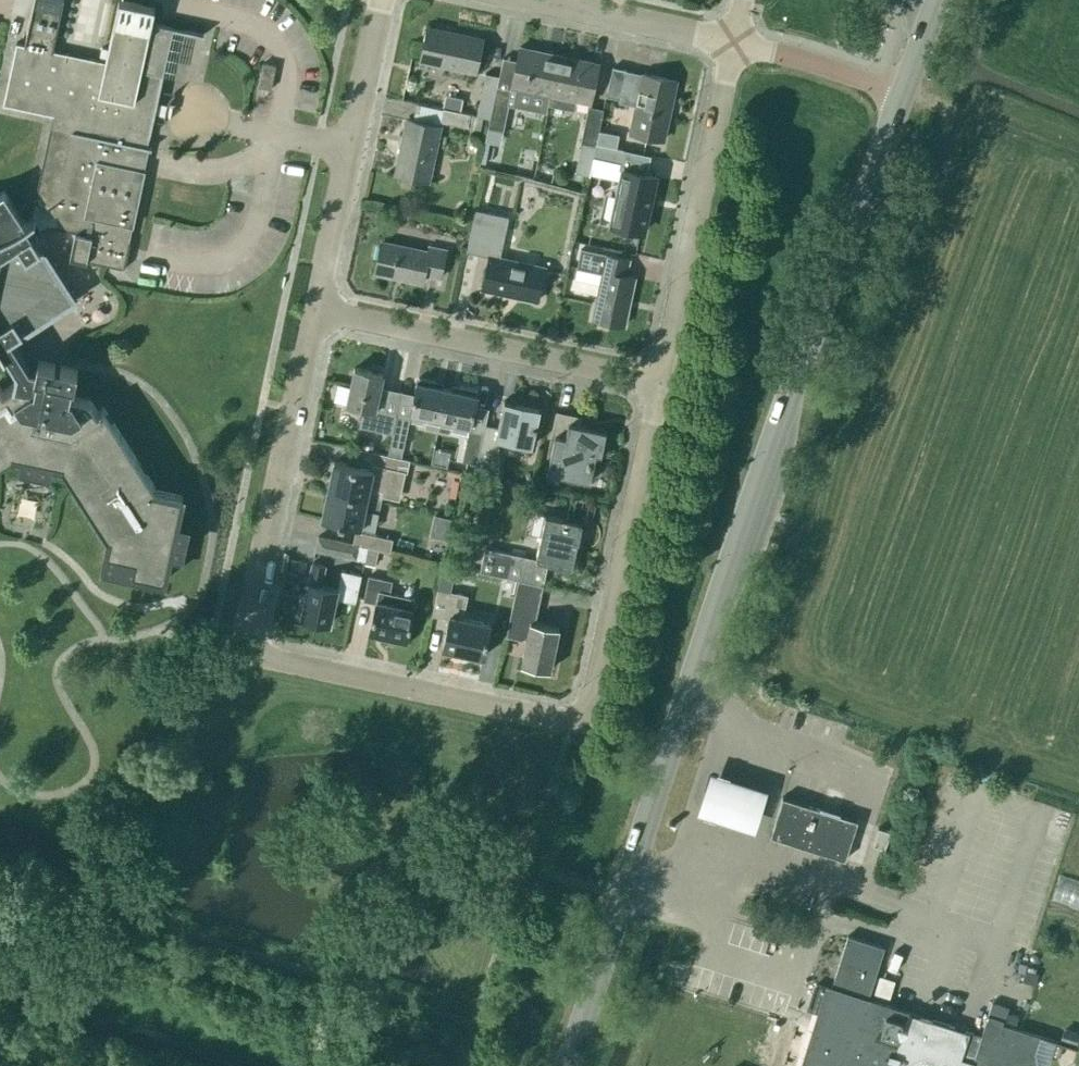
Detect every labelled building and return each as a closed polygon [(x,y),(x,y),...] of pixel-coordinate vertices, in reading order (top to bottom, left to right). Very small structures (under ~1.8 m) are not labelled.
[(13,457),(62,465),(107,537),(106,554),(135,560),(132,574),(165,581),(171,550),(180,552),(185,529),(176,527),(183,496),(155,490),(103,407),(97,411),(90,401),(70,396),(72,385),(78,369),(38,361),(36,370),(31,369),(11,339),(72,299),(31,235),(47,225),(75,231),(69,257),(124,269),(130,243),(125,242),(129,226),(133,227),(145,170),(139,169),(144,148),(151,149),(148,146),(174,28),(151,23),(155,8),(119,0),(106,62),(53,51),(64,0),(34,0),(25,45),(16,43),(3,105),(55,117),(38,198),(40,203),(38,216),(26,224),(4,191),(2,192),(0,193),(0,464),(13,457)] [(475,72),(482,39),(427,27),(420,60),(475,72)] [(550,94),(551,94),(559,56),(520,47),(511,86),(517,87),(512,106),(546,113),(550,94)] [(559,56),(551,94),(554,95),(551,106),(574,111),(577,99),(590,102),(598,64),(559,56)] [(276,66),(263,63),(258,87),(271,90),(276,66)] [(643,74),(626,71),(626,70),(613,67),(606,96),(620,99),(619,103),(636,106),(630,133),(663,140),(676,81),(643,74)] [(476,116),(483,117),(489,119),(497,87),(498,77),(485,74),(476,116)] [(595,147),(596,143),(598,131),(599,131),(603,109),(588,106),(580,144),(594,147),(595,147)] [(480,130),(483,117),(476,116),(470,114),(443,109),(440,122),(467,127),(480,130)] [(428,181),(440,126),(407,119),(395,174),(428,181)] [(619,135),(599,131),(598,131),(596,143),(616,148),(619,135)] [(595,147),(594,147),(593,156),(624,163),(611,225),(643,232),(655,176),(644,174),(648,155),(616,148),(596,143),(595,147)] [(476,210),(467,252),(480,254),(489,256),(482,289),(538,301),(545,268),(500,258),(505,234),(491,231),(495,214),(476,210)] [(440,278),(446,250),(428,246),(427,252),(381,242),(374,272),(423,282),(424,274),(440,278)] [(577,267),(574,279),(599,284),(601,285),(593,319),(623,325),(634,278),(626,276),(629,260),(582,250),(580,249),(577,267)] [(383,374),(354,368),(347,404),(363,408),(360,426),(391,432),(396,410),(376,406),(383,374)] [(438,431),(447,388),(434,385),(434,381),(418,378),(417,382),(416,381),(409,414),(427,417),(424,428),(438,431)] [(479,457),(480,452),(479,452),(488,411),(474,408),(477,395),(476,394),(477,391),(461,387),(460,391),(447,388),(438,431),(449,433),(451,423),(470,427),(463,462),(477,465),(479,457)] [(485,426),(480,452),(479,457),(492,460),(497,440),(531,447),(539,408),(504,400),(498,428),(485,426)] [(571,415),(559,412),(556,412),(547,456),(551,457),(546,477),(559,479),(559,475),(590,482),(596,454),(601,455),(606,431),(570,424),(571,415)] [(396,416),(387,455),(402,458),(410,419),(396,416)] [(402,458),(387,455),(351,447),(348,464),(334,462),(328,490),(381,502),(383,493),(397,497),(403,472),(407,473),(410,460),(402,458)] [(477,465),(463,462),(461,472),(475,475),(477,465)] [(381,502),(328,490),(322,519),(360,528),(364,510),(378,513),(381,502)] [(518,579),(543,585),(548,563),(572,568),(581,523),(545,515),(536,559),(511,554),(485,549),(480,572),(506,577),(518,580),(518,579)] [(379,549),(390,552),(393,539),(355,531),(352,544),(367,547),(379,549)] [(362,575),(364,564),(364,563),(367,547),(352,544),(318,536),(315,551),(353,559),(350,572),(342,570),(337,589),(321,586),(325,566),(312,563),(301,617),(330,623),(336,597),(355,601),(361,575),(362,575)] [(367,547),(364,563),(375,565),(379,549),(367,547)] [(392,581),(368,576),(363,601),(376,603),(370,632),(406,640),(412,609),(417,606),(414,602),(415,599),(389,594),(392,581)] [(535,623),(543,585),(518,579),(518,580),(506,636),(526,641),(521,665),(550,671),(559,628),(535,623)] [(437,589),(432,615),(449,619),(443,648),(484,656),(491,624),(462,619),(467,595),(450,592),(443,590),(437,589)] [(767,790),(709,774),(697,815),(756,831),(767,790)] [(845,860),(857,821),(783,798),(771,836),(845,860)] [(885,849),(891,832),(878,828),(873,846),(885,849)] [(808,1011),(817,1014),(801,1065),(971,1065),(972,1063),(984,1065),(1033,1065),(1031,1053),(1036,1037),(1078,1050),(1078,1049),(1078,1048),(1003,1025),(1004,1021),(988,1016),(982,1037),(868,1001),(884,948),(848,937),(831,990),(816,986),(808,1011)] [(1076,1046),(1078,1035),(1078,1034),(1063,1029),(1060,1041),(1076,1046)]
